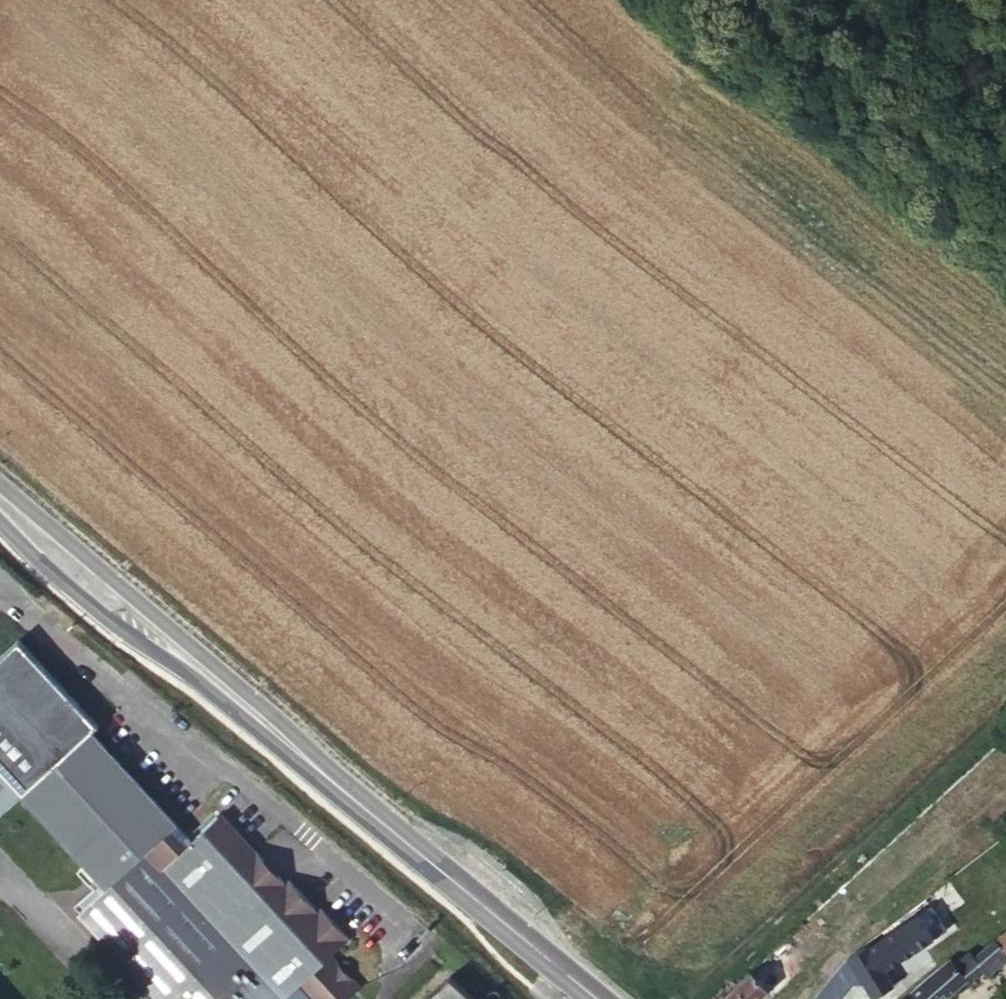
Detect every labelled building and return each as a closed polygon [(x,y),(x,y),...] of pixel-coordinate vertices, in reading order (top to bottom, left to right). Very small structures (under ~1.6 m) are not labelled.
[(87,865),(96,876),(108,888),(80,915),(157,998),(348,998),(365,981),(335,957),(355,937),(329,909),(293,878),(262,846),(223,810),(195,833),(96,724),(99,719),(20,634),(0,651),(0,817),(24,795),(87,865)] [(96,876),(87,865),(79,872),(81,873),(88,881),(90,882),(96,876)] [(88,881),(81,873),(64,889),(72,896),(88,881)] [(868,946),(850,958),(874,997),(893,986),(884,970),(916,950),(945,930),(940,922),(966,905),(949,880),(925,900),(930,907),(869,946),(868,946)] [(995,941),(994,940),(974,957),(970,951),(955,964),(951,959),(904,998),(945,998),(981,968),(987,975),(1005,958),(1005,931),(995,941)] [(722,998),(760,998),(766,992),(772,998),(792,980),(791,979),(802,970),(779,945),(722,998)] [(451,968),(417,998),(487,998),(451,968)]
